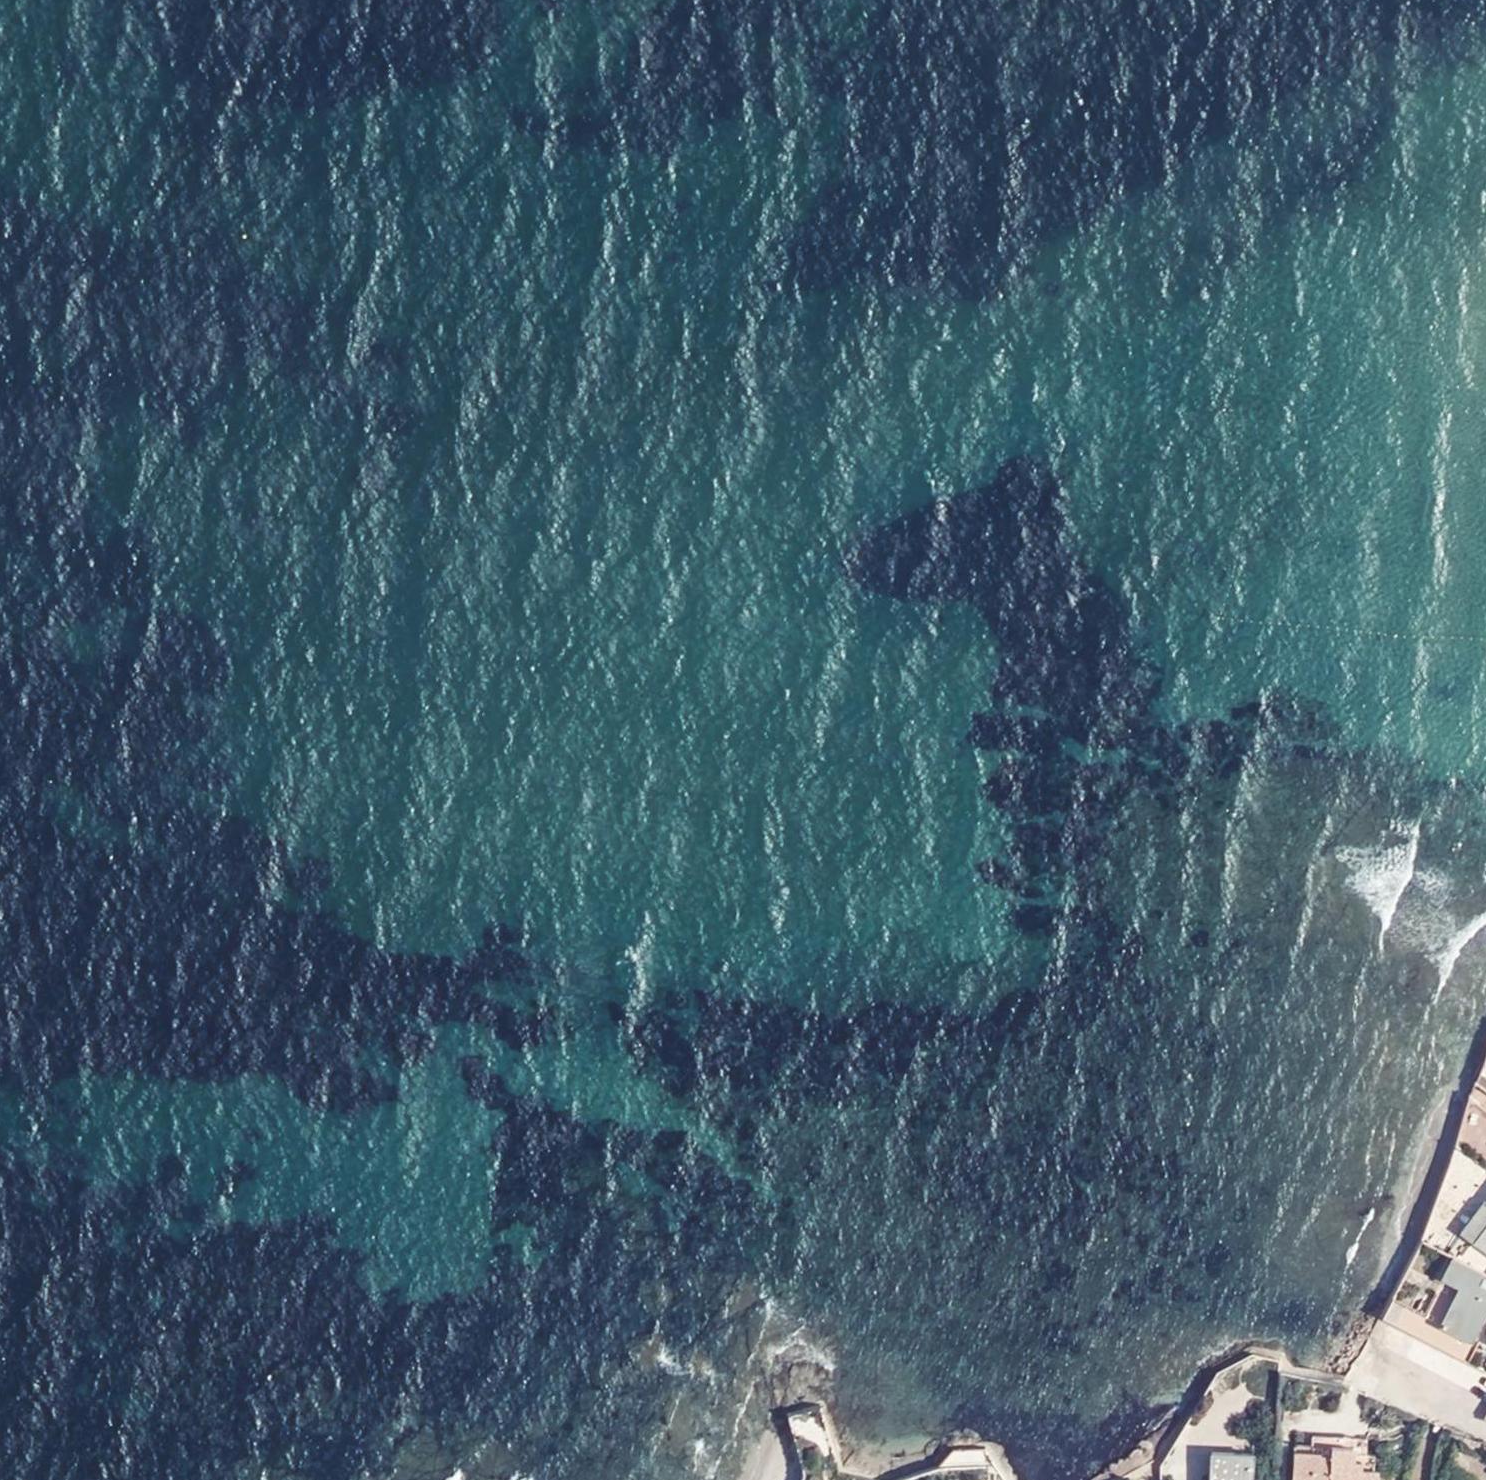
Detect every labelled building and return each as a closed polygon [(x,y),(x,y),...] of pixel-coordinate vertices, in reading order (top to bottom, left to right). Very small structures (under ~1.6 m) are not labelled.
[(1466,1231),(1480,1239),(1485,1231),(1485,1202),(1466,1231)] [(1473,1248),(1429,1220),(1423,1233),(1459,1253),(1467,1257),(1473,1248)] [(1449,1351),(1459,1356),(1485,1307),(1485,1269),(1467,1257),(1459,1253),(1448,1273),(1463,1283),(1442,1319),(1394,1290),(1380,1314),(1416,1335),(1449,1351)] [(1291,1452),(1288,1478),(1302,1479),(1374,1479),(1375,1472),(1360,1470),(1361,1462),(1350,1461),(1352,1448),(1329,1445),(1327,1455),(1291,1452)] [(1215,1455),(1212,1479),(1253,1479),(1256,1458),(1215,1455)]
